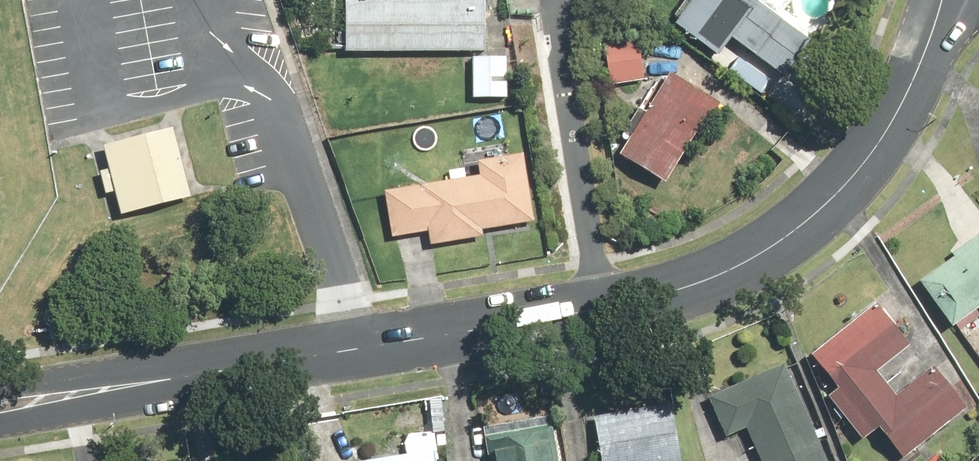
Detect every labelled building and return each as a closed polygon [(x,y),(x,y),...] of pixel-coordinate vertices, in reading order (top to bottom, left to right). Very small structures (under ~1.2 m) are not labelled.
[(345,53),(496,53),(496,0),(344,0),(345,53)] [(672,25),(715,54),(729,34),(744,44),(727,69),(768,96),(808,37),(753,0),(689,0),(672,25)] [(640,33),(604,39),(612,89),(648,83),(640,33)] [(513,58),(476,56),(475,100),(511,101),(513,58)] [(670,78),(620,162),(673,193),(723,109),(670,78)] [(166,132),(100,152),(121,218),(186,197),(166,132)] [(389,190),(395,238),(432,233),(433,245),(489,238),(487,230),(539,223),(530,154),(496,159),(494,146),(461,151),(464,167),(451,169),(453,182),(389,190)] [(924,282),(957,326),(978,310),(978,234),(954,253),(957,258),(924,282)] [(849,418),(891,383),(881,370),(914,344),(880,302),(815,354),(843,388),(832,397),(849,418)] [(788,363),(712,396),(730,436),(749,428),(764,460),(831,460),(788,363)] [(891,383),(849,418),(867,440),(884,426),(909,457),(971,407),(937,365),(901,395),(891,383)] [(599,414),(606,460),(685,460),(677,403),(599,414)] [(555,415),(487,426),(493,460),(563,460),(555,415)] [(338,460),(438,460),(433,434),(363,446),(362,440),(335,445),(338,460)]
